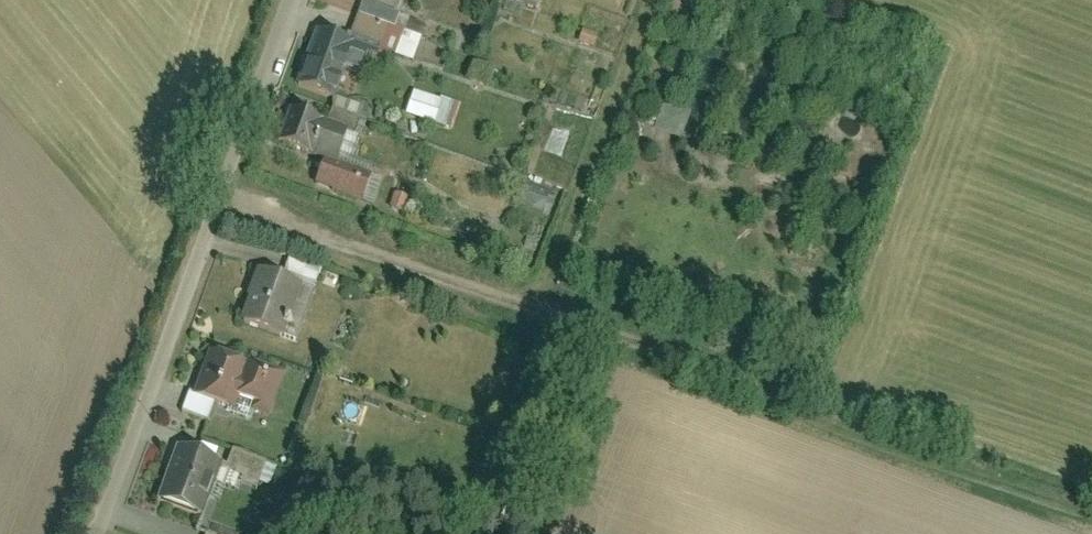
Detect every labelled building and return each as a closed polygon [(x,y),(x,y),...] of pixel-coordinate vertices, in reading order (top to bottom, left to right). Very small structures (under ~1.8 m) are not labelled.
[(358,13),(388,24),(393,11),(364,0),(363,0),(358,13)] [(358,13),(351,32),(381,42),(388,24),(358,13)] [(396,16),(393,27),(420,35),(423,25),(396,16)] [(351,40),(317,29),(299,81),(333,92),(342,65),(355,69),(362,50),(349,45),(351,40)] [(449,126),(455,101),(408,92),(403,116),(449,126)] [(661,102),(652,128),(680,138),(689,112),(661,102)] [(347,126),(290,107),(278,140),(335,160),(347,126)] [(323,159),(316,181),(361,197),(369,174),(323,159)] [(518,183),(507,209),(544,223),(554,197),(518,183)] [(313,288),(320,269),(289,258),(282,278),(300,284),(313,288)] [(282,278),(256,269),(238,321),(282,336),(300,284),(282,278)] [(245,364),(208,351),(193,395),(217,404),(229,408),(231,402),(245,364)] [(231,402),(266,414),(282,370),(247,358),(245,364),(231,402)] [(186,393),(180,408),(211,419),(217,404),(193,395),(186,393)] [(220,460),(176,444),(157,499),(201,514),(214,479),(220,460)] [(214,479),(237,487),(240,479),(258,486),(266,461),(232,449),(228,463),(220,460),(214,479)]
